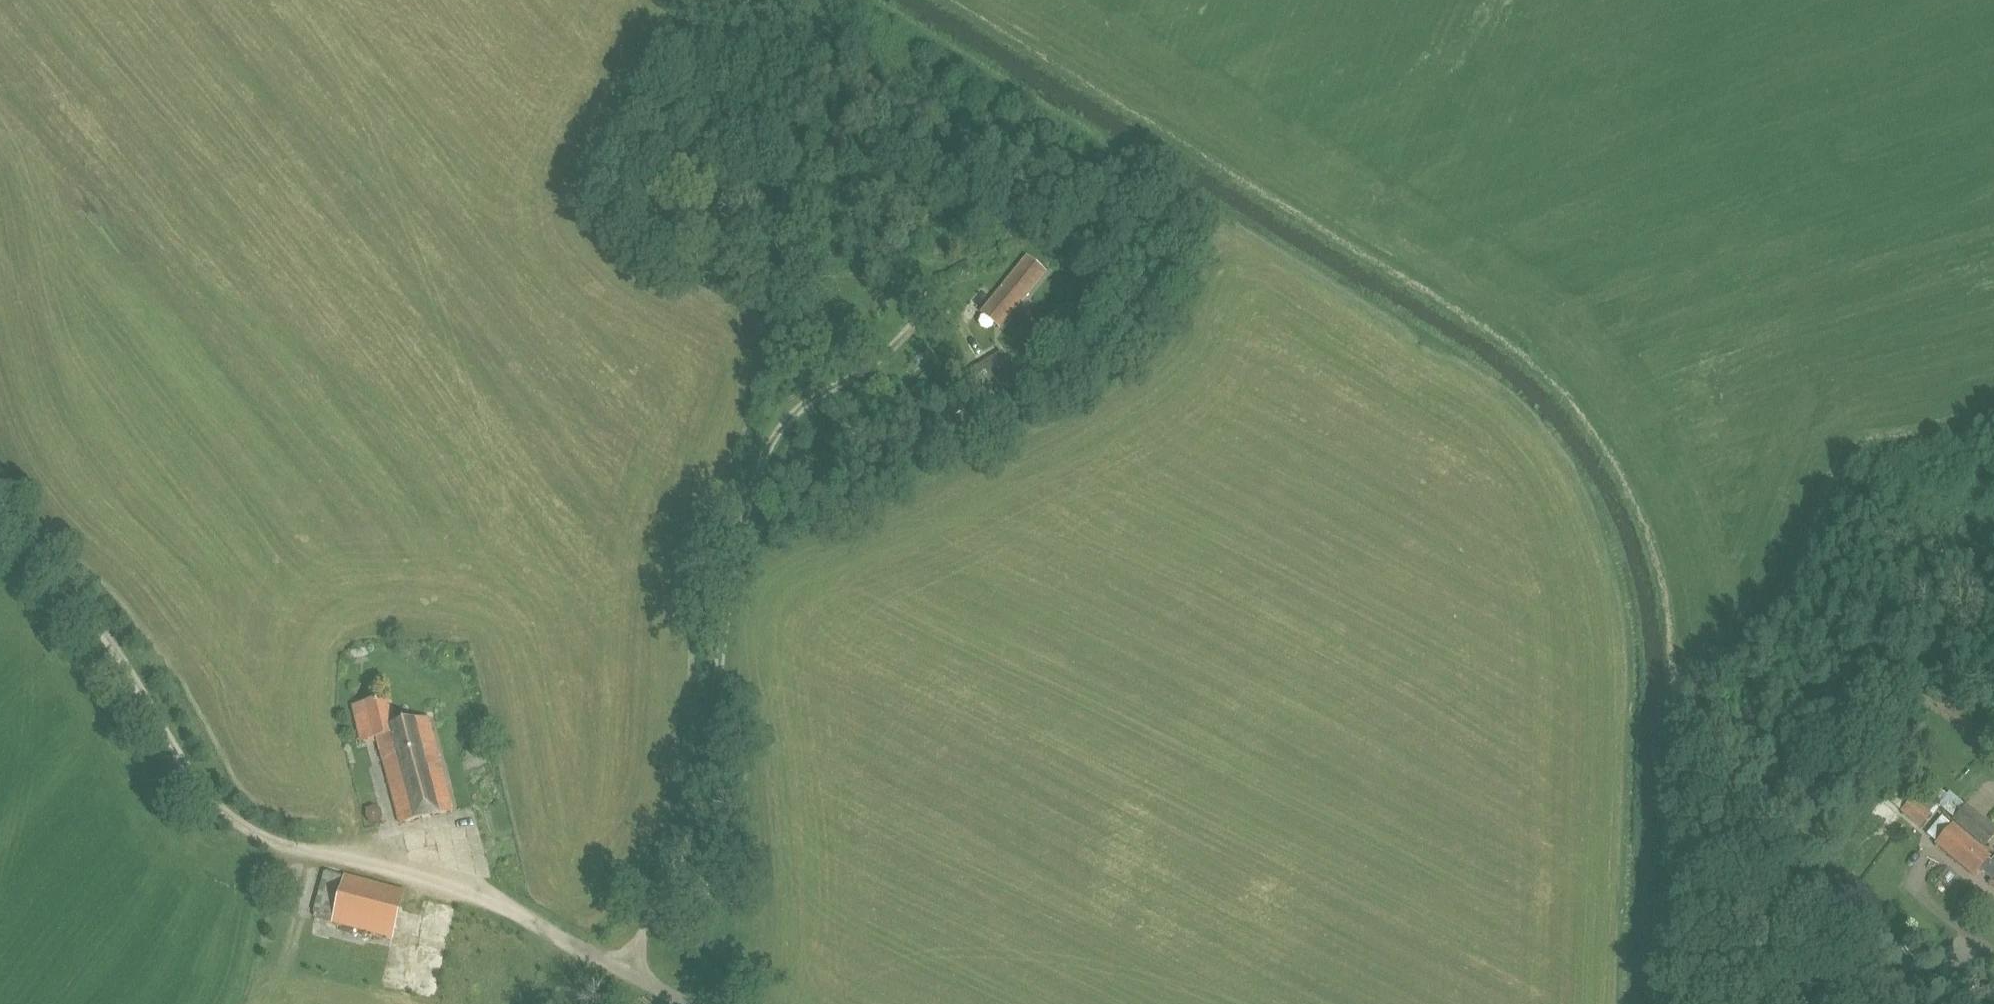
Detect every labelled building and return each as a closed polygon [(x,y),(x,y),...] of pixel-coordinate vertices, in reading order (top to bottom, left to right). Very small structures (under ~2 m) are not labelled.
[(1001,330),(1015,312),(1048,272),(1042,266),(1027,254),(979,312),(1001,330)] [(1019,384),(1001,352),(980,365),(999,396),(1019,384)] [(963,432),(974,427),(966,411),(955,416),(963,432)] [(400,823),(453,810),(429,717),(394,725),(387,698),(354,706),(363,740),(378,736),(400,823)] [(1923,802),(1912,815),(1931,832),(1942,819),(1923,802)] [(1993,837),(1993,826),(1967,802),(1952,820),(1986,847),(1993,837)] [(1937,844),(1973,874),(1989,856),(1952,825),(1937,844)] [(391,937),(403,890),(346,875),(334,922),(391,937)] [(1936,997),(1933,988),(1920,991),(1922,1000),(1936,997)]
